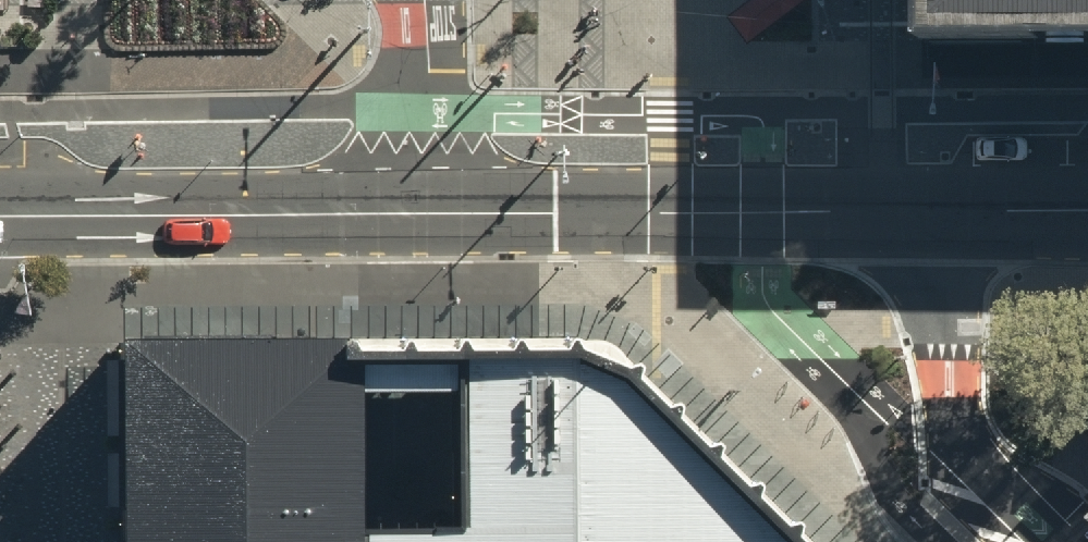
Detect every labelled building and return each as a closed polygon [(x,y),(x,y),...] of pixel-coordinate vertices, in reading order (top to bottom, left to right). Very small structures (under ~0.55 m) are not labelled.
[(927,35),(1087,35),(1087,0),(927,0),(927,35)] [(369,352),(369,394),(467,393),(467,539),(371,539),(371,541),(812,541),(622,357),(604,349),(369,352)] [(369,352),(136,352),(136,541),(371,541),(371,539),(369,535),(369,394),(369,352)]
